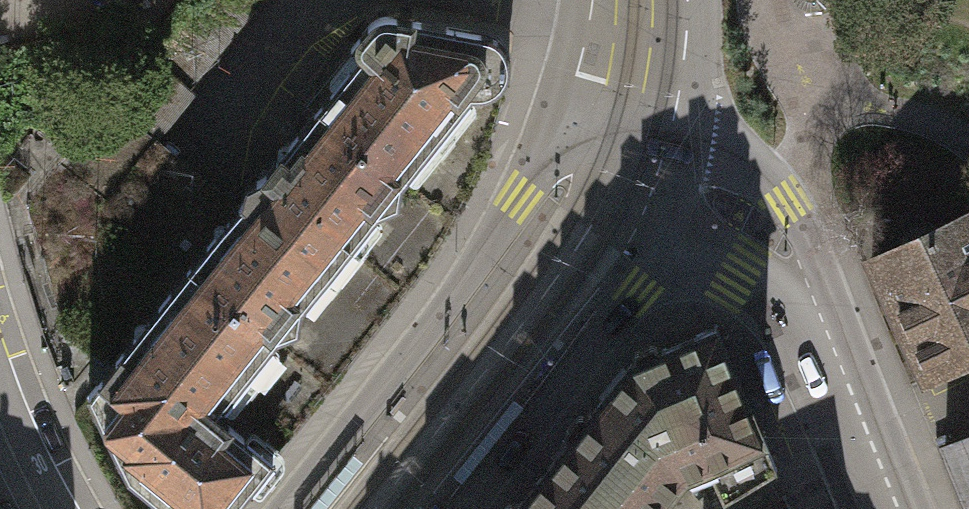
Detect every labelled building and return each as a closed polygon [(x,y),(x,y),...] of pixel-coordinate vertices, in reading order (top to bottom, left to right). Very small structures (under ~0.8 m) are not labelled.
[(107,104),(154,138),(256,0),(194,0),(107,104)] [(792,1),(797,6),(803,8),(810,9),(816,7),(822,3),(823,0),(792,0),(792,1)] [(305,102),(315,110),(437,204),(447,196),(460,203),(508,74),(509,56),(500,43),(488,34),(391,15),(372,20),(305,102)] [(329,380),(186,268),(102,200),(154,138),(107,104),(103,100),(22,198),(62,330),(109,363),(85,395),(124,476),(167,508),(225,508),(329,380)] [(329,380),(414,274),(360,230),(373,215),(409,240),(437,204),(315,110),(237,205),(186,268),(329,380)] [(237,205),(154,138),(102,200),(186,268),(237,205)] [(447,196),(437,204),(409,240),(373,215),(360,230),(414,274),(439,239),(460,203),(447,196)] [(870,258),(920,373),(968,352),(968,215),(870,258)] [(623,363),(598,404),(679,468),(698,463),(715,501),(767,472),(707,326),(623,363)] [(679,468),(598,404),(515,508),(636,508),(644,498),(651,503),(679,468)] [(938,450),(964,508),(968,508),(968,437),(938,450)]
